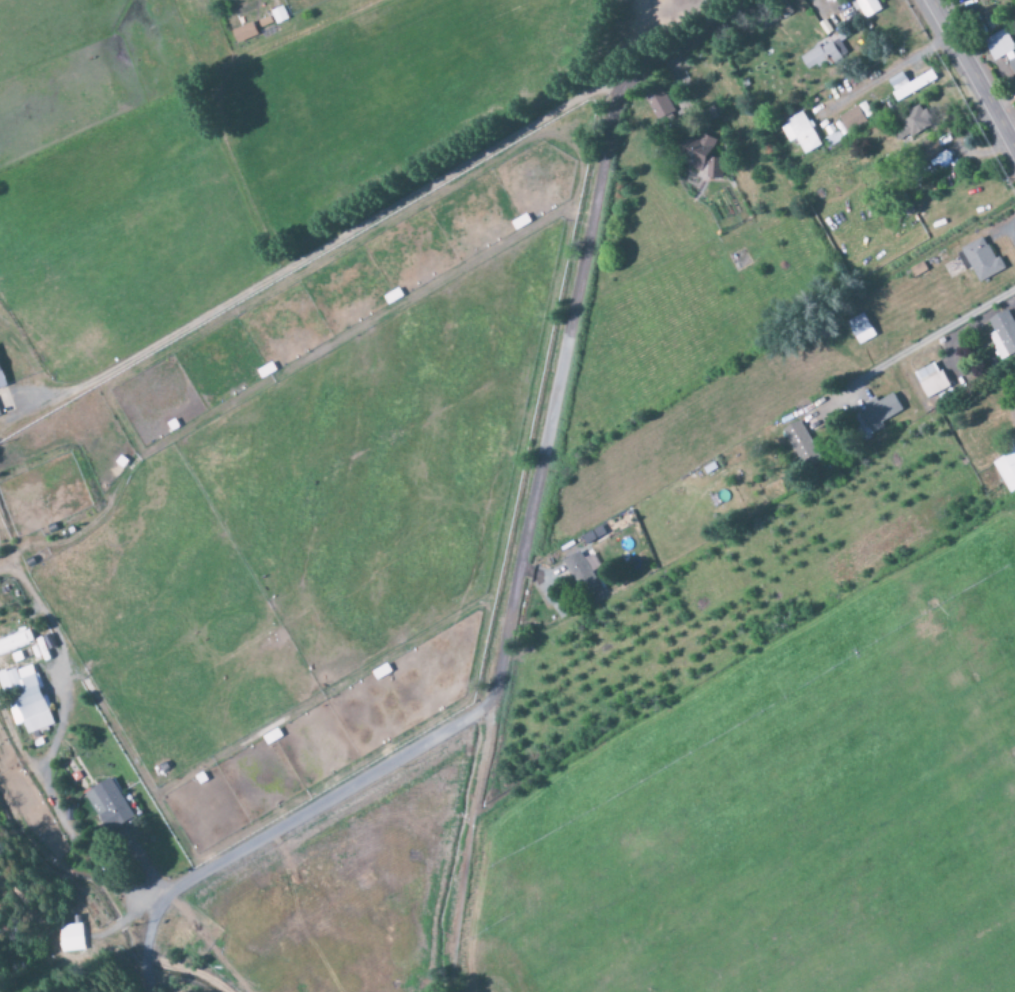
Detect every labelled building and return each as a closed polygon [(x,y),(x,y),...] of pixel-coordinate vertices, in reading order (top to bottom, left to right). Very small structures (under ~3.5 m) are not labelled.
[(881,11),(875,0),(853,0),(855,5),(856,4),(864,20),(881,11)] [(770,26),(789,11),(782,1),(777,5),(778,6),(763,17),(770,26)] [(836,30),(828,17),(818,24),(825,36),(836,30)] [(982,40),(991,61),(1014,51),(1005,30),(982,40)] [(797,57),(806,73),(845,53),(838,39),(819,48),(818,46),(797,57)] [(907,83),(901,72),(884,82),(896,103),(935,80),(930,70),(907,83)] [(872,119),(866,104),(837,115),(843,131),(872,119)] [(787,143),(794,140),(802,156),(819,147),(801,113),(778,126),(787,143)] [(715,141),(710,139),(676,136),(672,148),(670,161),(699,172),(705,172),(704,179),(720,180),(722,161),(717,159),(708,158),(715,141)] [(928,160),(941,149),(931,137),(918,149),(928,160)] [(975,284),(1000,272),(983,237),(959,248),(975,284)] [(1007,310),(986,320),(993,333),(988,336),(1000,360),(1014,353),(1014,327),(1007,310)] [(857,346),(874,337),(861,314),(845,322),(857,346)] [(934,363),(912,373),(923,399),(946,389),(934,363)] [(900,412),(891,394),(875,402),(873,398),(861,404),(864,410),(849,417),(861,440),(882,429),(879,422),(900,412)] [(779,432),(803,467),(819,457),(794,421),(779,432)] [(990,463),(1008,493),(1014,489),(1014,448),(990,463)] [(607,536),(603,526),(583,535),(587,544),(607,536)] [(579,595),(599,587),(585,551),(566,559),(579,595)] [(35,643),(30,629),(0,640),(0,655),(35,643)] [(54,725),(34,663),(0,675),(0,684),(2,690),(11,687),(27,735),(54,725)] [(114,778),(85,794),(108,834),(136,818),(114,778)] [(57,926),(58,952),(83,951),(83,925),(57,926)]
